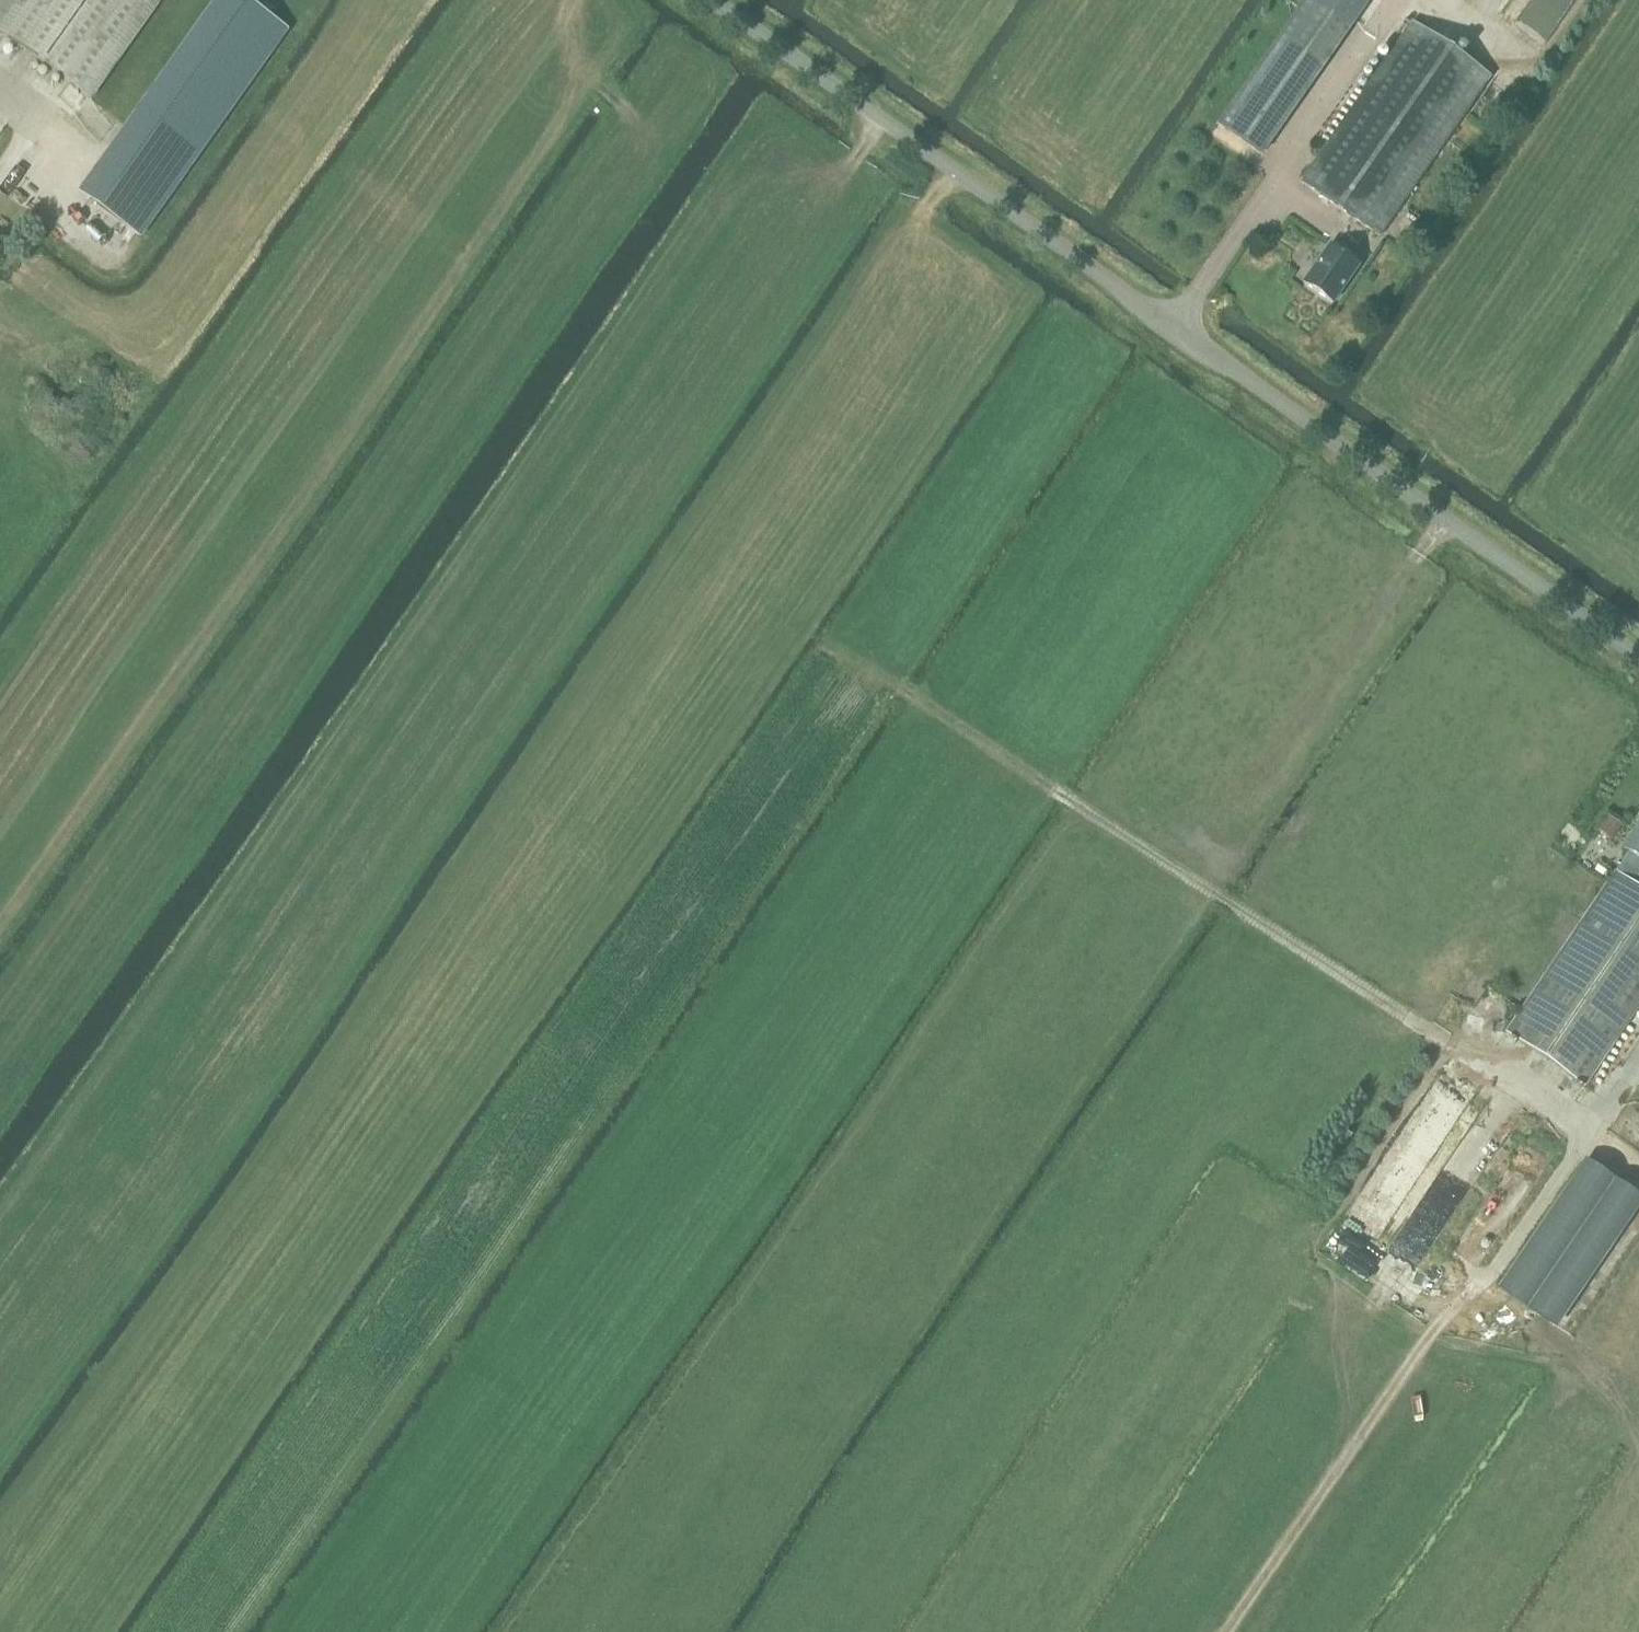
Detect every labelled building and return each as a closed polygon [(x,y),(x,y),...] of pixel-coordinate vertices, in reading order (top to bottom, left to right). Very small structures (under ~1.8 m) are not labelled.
[(1,35),(89,97),(158,0),(25,0),(1,35)] [(97,206),(138,235),(285,27),(248,0),(243,0),(97,206)] [(1372,0),(1304,0),(1217,124),(1263,156),(1372,0)] [(1413,22),(1302,183),(1380,237),(1491,77),(1413,22)] [(1331,246),(1304,284),(1333,304),(1360,266),(1331,246)] [(1616,872),(1507,1033),(1585,1087),(1638,1008),(1638,888),(1634,885),(1638,878),(1638,826),(1624,848),(1630,852),(1616,872)] [(1588,1162),(1501,1289),(1551,1324),(1638,1197),(1588,1162)]
